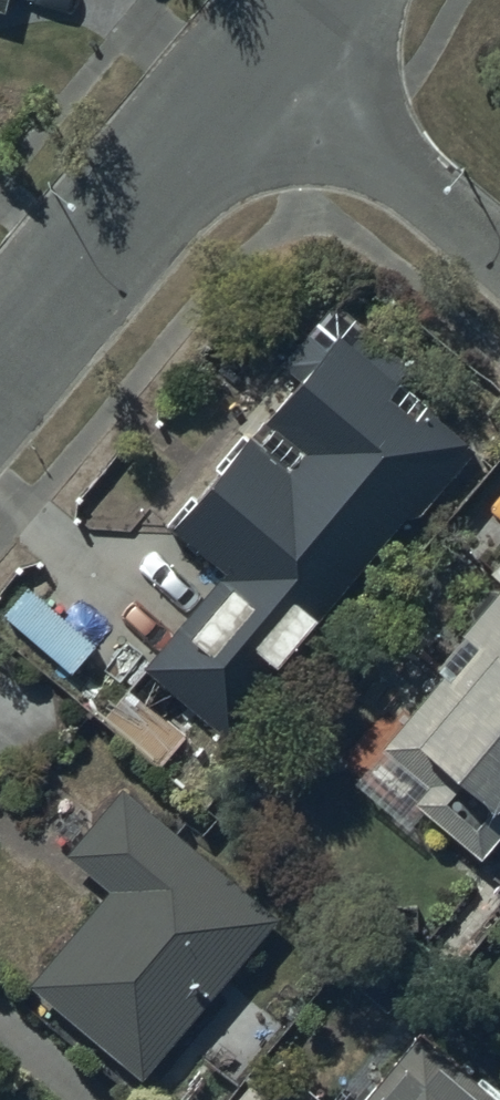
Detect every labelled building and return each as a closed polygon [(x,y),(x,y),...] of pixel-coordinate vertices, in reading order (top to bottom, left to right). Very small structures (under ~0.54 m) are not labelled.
[(144,659),(226,728),(407,511),(417,520),(481,443),(401,376),(415,359),(339,295),(287,357),(304,371),(174,526),(200,548),(206,542),(227,559),(144,659)] [(411,825),(429,805),(484,850),(499,831),(499,579),(465,625),(481,638),(454,673),(445,666),(393,730),(377,717),(341,759),(411,825)] [(192,731),(131,681),(102,716),(163,766),(192,731)] [(127,777),(68,846),(112,884),(32,976),(145,1073),(284,913),(127,777)] [(423,1025),(360,1099),(499,1099),(499,1089),(423,1025)]
